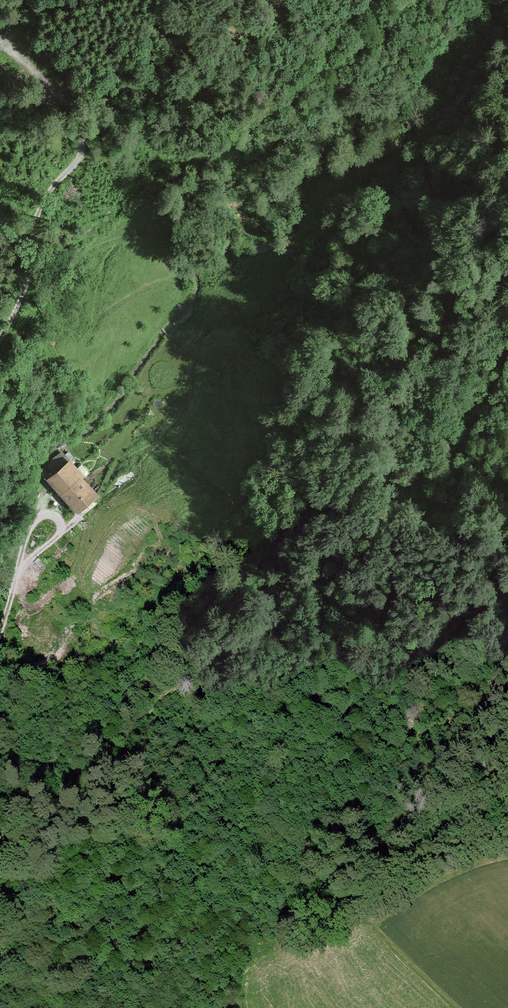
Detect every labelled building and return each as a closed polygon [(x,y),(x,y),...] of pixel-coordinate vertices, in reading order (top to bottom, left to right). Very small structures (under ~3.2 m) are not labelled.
[(73,456),(47,476),(69,504),(70,503),(75,509),(95,493),(83,477),(87,474),(73,456)] [(65,554),(61,549),(54,556),(59,561),(65,554)]
